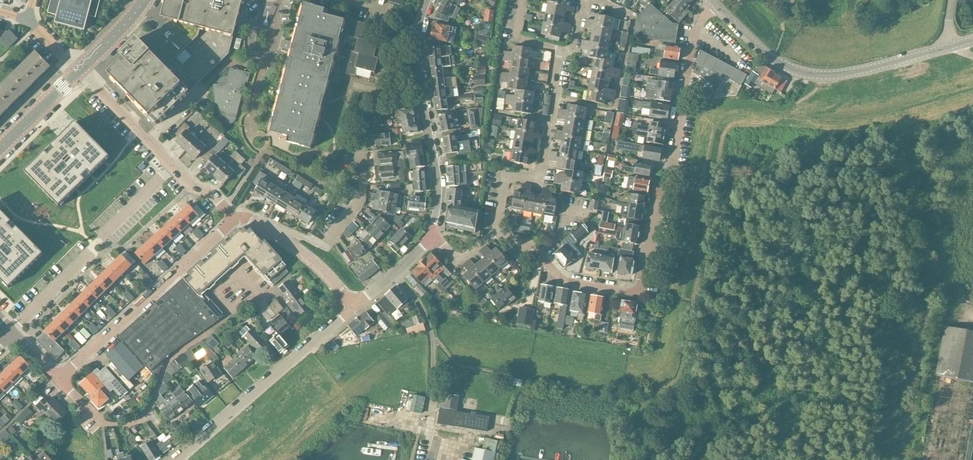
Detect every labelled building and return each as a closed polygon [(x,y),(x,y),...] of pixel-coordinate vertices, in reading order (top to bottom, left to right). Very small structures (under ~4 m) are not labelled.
[(94,18),(99,0),(50,0),(47,13),(56,15),(54,23),(85,30),(88,16),(94,18)] [(108,74),(111,78),(157,124),(196,86),(200,82),(218,64),(222,61),(226,47),(231,26),(232,24),(238,0),(165,0),(164,5),(164,7),(161,15),(161,17),(163,18),(170,20),(144,46),(138,40),(137,39),(136,40),(129,46),(128,48),(121,54),(120,55),(121,57),(123,59),(108,74)] [(448,0),(442,0),(442,1),(434,18),(446,22),(449,17),(446,15),(451,5),(453,3),(448,0)] [(548,3),(574,8),(575,4),(567,2),(567,0),(548,0),(548,1),(548,3)] [(665,11),(670,15),(669,16),(679,24),(689,12),(686,10),(689,7),(689,6),(693,1),(692,0),(675,0),(665,11)] [(346,58),(343,72),(355,75),(357,68),(374,73),(379,55),(374,54),(378,40),(370,38),(373,25),(349,19),(348,24),(344,22),(344,20),(326,15),(328,10),(314,7),(315,6),(303,3),(293,41),(285,39),(282,48),(291,50),(270,132),(288,137),(287,142),(300,146),(310,149),(335,55),(346,58)] [(547,4),(545,13),(563,17),(565,12),(573,13),(574,8),(548,3),(547,4)] [(674,43),(677,25),(671,24),(649,5),(636,20),(633,37),(669,43),(674,43)] [(484,19),(491,22),(493,11),(486,10),(484,19)] [(543,22),(543,24),(569,29),(570,25),(562,23),(563,17),(545,13),(543,22)] [(586,19),(585,24),(611,30),(612,29),(612,27),(614,19),(596,16),(595,21),(586,19)] [(447,42),(450,26),(435,24),(434,29),(432,29),(430,39),(447,42)] [(568,35),(569,29),(543,24),(543,25),(541,34),(559,39),(560,33),(568,35)] [(593,31),(592,36),(609,40),(611,31),(611,30),(585,24),(584,29),(593,31)] [(8,49),(18,39),(9,30),(6,33),(0,31),(0,41),(8,49)] [(487,47),(488,37),(472,32),(471,35),(476,36),(474,45),(487,47)] [(582,40),(581,45),(607,51),(607,50),(608,48),(609,40),(592,36),(591,42),(582,40)] [(428,49),(429,59),(448,57),(447,47),(440,47),(439,43),(436,44),(437,48),(428,49)] [(587,57),(594,59),(595,59),(605,61),(605,60),(607,52),(607,51),(581,45),(580,50),(589,52),(587,57)] [(656,50),(655,57),(677,60),(679,49),(665,46),(658,45),(657,50),(656,50)] [(504,51),(504,56),(530,60),(531,58),(532,49),(513,46),(513,52),(504,51)] [(632,46),(631,52),(650,55),(651,49),(632,46)] [(741,86),(744,80),(746,75),(699,50),(696,62),(698,63),(693,73),(720,87),(725,78),(741,86)] [(51,68),(36,52),(0,87),(0,118),(51,68)] [(629,53),(625,71),(635,73),(639,55),(629,53)] [(429,59),(431,69),(442,68),(451,66),(450,56),(448,57),(429,59)] [(511,62),(510,68),(529,70),(530,61),(530,60),(504,56),(503,61),(511,62)] [(592,69),(592,70),(618,76),(620,71),(612,69),(613,62),(605,60),(605,61),(595,59),(594,59),(593,67),(592,69)] [(659,71),(650,69),(649,74),(673,78),(675,65),(660,62),(659,71)] [(223,116),(223,118),(223,119),(224,119),(224,120),(224,121),(225,122),(226,123),(227,123),(228,123),(229,124),(230,124),(231,123),(232,123),(233,122),(234,121),(235,120),(235,119),(236,118),(238,112),(237,111),(238,110),(241,104),(240,103),(240,101),(243,96),(242,95),(245,82),(247,83),(250,73),(229,68),(227,77),(226,77),(225,77),(224,77),(223,77),(222,78),(221,79),(220,79),(219,80),(218,82),(218,83),(218,85),(212,85),(213,87),(212,87),(213,92),(213,94),(212,94),(214,100),(214,102),(213,102),(215,108),(215,110),(214,110),(215,115),(216,117),(223,116)] [(431,69),(432,80),(444,78),(442,68),(431,69)] [(501,72),(501,77),(527,81),(528,79),(529,70),(510,68),(510,73),(501,72)] [(759,80),(774,89),(772,92),(778,96),(787,82),(774,74),(775,73),(766,68),(759,80)] [(592,71),(590,80),(609,84),(610,79),(617,81),(618,76),(592,70),(592,71)] [(625,72),(622,86),(630,87),(632,73),(625,72)] [(474,86),(485,85),(485,75),(473,76),(474,86)] [(750,76),(746,82),(745,84),(751,88),(756,79),(750,76)] [(507,89),(515,91),(515,90),(526,92),(526,91),(527,83),(527,81),(501,77),(500,82),(508,83),(507,89)] [(432,80),(433,90),(445,88),(452,88),(451,78),(444,79),(444,78),(432,80)] [(590,80),(588,91),(614,97),(615,92),(607,90),(609,84),(590,80)] [(647,80),(646,90),(671,93),(672,84),(647,80)] [(433,90),(434,100),(446,99),(454,97),(452,88),(445,88),(433,90)] [(507,95),(506,100),(532,103),(533,102),(534,92),(526,91),(526,92),(515,90),(515,91),(515,96),(507,95)] [(644,98),(655,100),(669,102),(671,93),(646,90),(644,98)] [(613,101),(614,97),(588,91),(585,102),(604,106),(605,100),(613,101)] [(620,98),(628,99),(629,92),(621,91),(620,98)] [(475,103),(484,102),(483,94),(474,95),(454,97),(455,102),(475,99),(475,103)] [(447,109),(446,99),(434,100),(436,110),(447,109)] [(532,105),(532,103),(506,100),(505,105),(513,106),(513,112),(531,114),(532,105)] [(667,120),(669,107),(634,102),(633,108),(650,110),(649,117),(667,120)] [(559,111),(558,115),(584,120),(586,109),(568,106),(566,112),(559,111)] [(400,111),(402,123),(415,121),(415,117),(416,117),(415,115),(416,114),(415,111),(414,110),(414,108),(400,111)] [(471,130),(480,129),(481,129),(481,127),(481,126),(481,124),(483,108),(478,108),(468,110),(471,130)] [(604,123),(612,124),(614,114),(606,113),(604,123)] [(442,132),(454,129),(450,114),(438,117),(442,132)] [(616,114),(614,126),(622,127),(624,115),(616,114)] [(565,121),(564,127),(587,131),(589,121),(584,120),(558,115),(557,119),(565,121)] [(516,129),(516,131),(542,136),(543,131),(535,130),(537,123),(518,120),(517,127),(516,129)] [(404,135),(406,134),(418,132),(418,131),(419,130),(418,127),(417,126),(417,124),(416,124),(415,121),(402,123),(404,135)] [(75,122),(24,172),(58,207),(109,156),(75,122)] [(633,122),(632,130),(664,135),(666,125),(650,123),(649,128),(641,127),(641,123),(633,122)] [(176,142),(186,151),(197,139),(187,131),(189,128),(185,124),(175,135),(180,139),(176,142)] [(611,139),(617,140),(620,127),(614,126),(611,139)] [(555,131),(554,136),(585,141),(587,131),(564,127),(563,133),(555,131)] [(662,145),(664,135),(632,130),(631,135),(636,136),(647,137),(646,143),(662,145)] [(516,132),(514,141),(532,145),(533,139),(541,141),(542,136),(516,131),(516,132)] [(369,144),(367,144),(367,151),(377,150),(377,146),(390,145),(389,133),(368,135),(369,144)] [(458,153),(470,151),(469,141),(457,143),(455,136),(443,138),(446,153),(458,151),(458,153)] [(561,142),(560,148),(583,152),(585,141),(554,136),(554,140),(561,142)] [(197,139),(186,151),(195,159),(198,156),(203,160),(213,149),(209,145),(206,148),(197,139)] [(512,151),(538,156),(539,152),(531,150),(532,145),(514,141),(513,149),(512,151)] [(417,167),(425,166),(421,142),(407,145),(409,155),(415,154),(417,167)] [(617,150),(636,153),(636,151),(644,152),(643,158),(659,161),(661,149),(618,142),(618,145),(617,150)] [(551,152),(551,157),(577,162),(577,161),(577,159),(578,152),(583,152),(560,148),(559,154),(551,152)] [(204,167),(214,176),(225,164),(215,155),(218,153),(213,149),(203,160),(208,164),(204,167)] [(530,159),(537,161),(538,156),(512,151),(512,153),(510,162),(529,165),(530,159)] [(231,157),(240,165),(245,160),(235,152),(231,157)] [(374,166),(392,164),(391,152),(373,154),(374,166)] [(556,169),(564,171),(565,170),(575,172),(577,162),(551,157),(550,161),(557,163),(556,169)] [(448,167),(447,168),(447,175),(459,174),(466,173),(466,166),(459,167),(459,164),(456,164),(456,160),(447,161),(448,167)] [(282,171),(285,168),(277,163),(275,167),(282,171)] [(622,166),(621,170),(621,171),(649,176),(651,166),(636,163),(635,169),(622,166)] [(225,164),(214,176),(223,185),(234,173),(225,164)] [(376,179),(394,178),(393,166),(375,167),(376,179)] [(285,168),(282,171),(289,176),(291,172),(285,168)] [(555,175),(555,180),(581,185),(581,184),(581,183),(581,182),(583,174),(575,172),(565,170),(564,171),(563,177),(555,175)] [(253,182),(258,186),(255,191),(265,198),(276,181),(260,172),(253,182)] [(414,173),(415,182),(426,181),(425,172),(414,173)] [(459,174),(447,175),(448,187),(460,186),(466,185),(465,180),(474,180),(475,179),(474,173),(474,172),(466,173),(459,174)] [(296,180),(304,185),(306,181),(299,176),(296,180)] [(627,189),(633,190),(648,193),(650,181),(629,178),(627,189)] [(579,195),(581,185),(555,180),(554,184),(562,186),(561,192),(579,195)] [(276,181),(265,198),(276,204),(284,192),(286,188),(276,181)] [(424,191),(427,191),(426,181),(415,182),(416,196),(424,195),(424,191)] [(511,210),(522,212),(527,185),(522,185),(521,193),(515,192),(511,210)] [(527,185),(522,212),(533,214),(536,196),(530,195),(532,186),(527,185)] [(321,195),(323,191),(316,187),(314,191),(321,195)] [(536,196),(533,214),(543,216),(548,189),(543,188),(542,197),(536,196)] [(548,189),(543,216),(554,218),(557,200),(551,198),(553,190),(548,189)] [(375,199),(375,200),(396,205),(398,195),(378,190),(377,194),(373,193),(371,198),(375,199)] [(450,190),(449,206),(461,207),(462,191),(450,190)] [(284,192),(276,204),(287,211),(295,199),(284,192)] [(612,200),(618,201),(644,206),(646,197),(631,195),(630,198),(613,195),(612,200)] [(425,210),(426,199),(411,197),(410,208),(425,210)] [(295,199),(287,211),(297,217),(305,205),(295,199)] [(627,216),(637,218),(638,214),(642,215),(644,206),(617,201),(612,200),(609,199),(608,202),(610,203),(610,204),(616,205),(620,206),(628,207),(627,216)] [(394,214),(396,205),(375,200),(373,209),(394,214)] [(180,213),(190,224),(199,216),(189,205),(180,213)] [(305,205),(297,217),(308,224),(316,212),(305,205)] [(479,212),(461,207),(449,206),(448,208),(446,226),(476,233),(479,212)] [(1,283),(7,289),(36,259),(43,252),(34,244),(28,237),(19,229),(12,222),(5,216),(0,211),(0,281),(1,283)] [(171,221),(181,232),(190,224),(180,213),(171,221)] [(355,220),(361,225),(364,222),(358,216),(355,220)] [(372,222),(384,233),(390,226),(380,216),(376,220),(374,219),(372,222)] [(398,225),(400,227),(401,228),(404,224),(401,221),(402,220),(398,217),(394,222),(398,225)] [(600,223),(599,229),(639,236),(641,227),(636,226),(637,220),(627,218),(625,229),(615,227),(615,225),(600,223)] [(162,229),(172,240),(181,232),(171,221),(162,229)] [(366,231),(377,241),(384,233),(372,222),(371,222),(373,224),(366,231)] [(352,224),(344,235),(348,238),(356,227),(352,224)] [(564,268),(579,256),(581,254),(574,245),(589,233),(582,225),(562,242),(565,246),(553,255),(559,262),(558,264),(561,267),(563,267),(564,268)] [(192,232),(199,240),(204,235),(197,228),(192,232)] [(153,237),(163,248),(172,240),(162,229),(153,237)] [(618,241),(623,242),(622,250),(631,252),(633,244),(637,245),(639,236),(599,229),(598,234),(616,237),(616,238),(618,241)] [(234,256),(237,260),(245,253),(253,263),(256,258),(262,253),(269,247),(265,242),(261,246),(258,242),(259,241),(250,231),(247,233),(244,230),(240,233),(238,230),(223,243),(234,256)] [(397,253),(411,237),(402,230),(392,242),(394,245),(391,248),(397,253)] [(370,248),(377,241),(366,231),(363,234),(361,232),(358,236),(360,237),(359,238),(370,248)] [(351,242),(356,237),(353,234),(348,238),(351,242)] [(144,245),(154,256),(163,248),(153,237),(144,245)] [(182,255),(185,252),(187,251),(180,243),(175,248),(182,255)] [(223,243),(194,269),(204,279),(209,285),(237,260),(234,256),(223,243)] [(348,250),(342,254),(348,263),(354,259),(366,251),(361,243),(348,251),(348,250)] [(595,268),(599,269),(603,246),(594,244),(593,251),(598,252),(598,254),(589,252),(586,268),(595,270),(595,268)] [(145,265),(154,256),(144,245),(135,253),(145,265)] [(482,249),(500,270),(501,268),(508,262),(496,248),(491,252),(486,246),(482,249)] [(603,246),(599,269),(603,270),(603,271),(611,273),(614,257),(606,256),(606,251),(608,251),(609,247),(603,246)] [(274,286),(288,274),(288,273),(284,268),(286,266),(269,247),(262,253),(256,258),(253,263),(274,286)] [(479,262),(491,277),(498,271),(500,270),(482,249),(479,252),(484,258),(479,262)] [(631,252),(622,250),(619,250),(617,261),(620,262),(618,274),(624,275),(624,273),(632,275),(634,260),(632,260),(633,253),(631,252)] [(168,262),(171,265),(171,264),(172,264),(178,259),(171,251),(168,254),(166,252),(163,255),(164,256),(164,257),(165,258),(166,258),(169,261),(168,262)] [(432,254),(422,263),(437,279),(445,288),(451,284),(445,278),(444,279),(439,274),(443,270),(449,276),(454,272),(444,261),(441,264),(432,254)] [(113,263),(123,274),(132,266),(121,255),(113,263)] [(157,264),(164,271),(169,267),(162,259),(157,264)] [(480,279),(483,283),(485,282),(491,277),(479,262),(475,266),(470,260),(466,263),(480,279)] [(364,267),(371,276),(379,269),(372,261),(364,267)] [(104,272),(115,283),(123,274),(113,263),(104,272)] [(419,266),(412,272),(418,279),(422,283),(426,287),(432,281),(437,287),(436,288),(441,295),(447,289),(445,288),(437,279),(422,263),(420,265),(419,266)] [(482,285),(483,283),(480,279),(466,263),(463,266),(468,272),(463,276),(475,290),(482,285)] [(363,282),(371,276),(364,267),(356,274),(363,282)] [(189,273),(183,279),(217,318),(222,314),(223,314),(203,291),(204,290),(209,285),(204,279),(194,269),(189,273)] [(95,280),(106,291),(115,283),(104,272),(95,280)] [(506,277),(509,281),(514,276),(512,273),(506,277)] [(149,285),(153,281),(147,274),(142,278),(149,285)] [(168,307),(194,337),(219,321),(217,318),(183,279),(157,302),(159,305),(156,307),(157,309),(158,308),(160,310),(158,311),(160,314),(168,307)] [(87,289),(98,300),(106,291),(95,280),(87,289)] [(289,281),(279,288),(284,295),(289,301),(299,294),(294,287),(289,281)] [(422,296),(426,292),(418,283),(414,287),(422,296)] [(308,289),(312,294),(317,290),(313,285),(308,289)] [(551,304),(554,287),(542,285),(538,308),(543,309),(544,302),(551,304)] [(386,294),(377,302),(389,316),(388,316),(393,322),(395,324),(397,322),(391,314),(398,308),(400,310),(402,311),(404,310),(406,309),(408,307),(409,304),(408,301),(396,286),(386,294)] [(567,306),(570,290),(557,288),(555,304),(567,306)] [(78,297),(89,308),(98,300),(87,289),(78,297)] [(508,305),(515,299),(508,290),(502,295),(500,293),(492,299),(500,309),(507,304),(508,305)] [(584,316),(588,293),(582,292),(582,294),(574,293),(571,311),(579,312),(578,315),(584,316)] [(289,301),(286,303),(295,314),(297,317),(309,308),(310,307),(304,300),(300,295),(299,294),(289,301)] [(600,320),(604,298),(599,297),(598,295),(594,294),(593,296),(591,296),(588,312),(596,314),(595,319),(600,320)] [(70,306),(80,317),(89,308),(78,297),(70,306)] [(276,315),(284,309),(277,300),(269,307),(276,315)] [(633,330),(638,302),(630,301),(629,302),(622,301),(620,313),(621,313),(619,328),(633,330)] [(140,317),(172,353),(180,347),(194,337),(168,307),(160,314),(158,311),(160,310),(158,308),(157,309),(156,307),(159,305),(157,302),(148,311),(140,317)] [(61,314),(72,325),(80,317),(70,306),(61,314)] [(517,324),(516,328),(530,330),(531,326),(532,326),(533,320),(535,309),(533,309),(520,307),(517,323),(517,324)] [(365,330),(374,322),(365,311),(348,326),(352,331),(351,332),(354,336),(356,335),(356,336),(364,329),(365,330)] [(470,311),(469,319),(478,320),(479,315),(477,315),(478,312),(470,311)] [(382,314),(376,319),(384,329),(386,331),(392,326),(390,324),(393,322),(388,316),(385,312),(382,314)] [(52,323),(63,333),(72,325),(61,314),(52,323)] [(410,316),(413,324),(404,328),(406,333),(425,332),(421,322),(418,314),(410,316)] [(282,335),(291,327),(280,315),(271,322),(282,335)] [(566,316),(565,325),(572,326),(574,317),(566,316)] [(131,326),(163,362),(165,360),(167,358),(172,353),(140,317),(131,326)] [(601,322),(599,332),(607,333),(609,323),(601,322)] [(45,333),(54,342),(55,341),(63,333),(52,323),(44,331),(45,333)] [(119,336),(148,369),(157,378),(162,365),(163,362),(131,326),(120,335),(119,336)] [(972,443),(972,332),(944,326),(919,459),(970,459),(972,443)] [(260,354),(269,346),(253,329),(251,331),(247,327),(239,334),(243,338),(244,337),(260,354)] [(280,354),(289,346),(279,335),(272,327),(269,329),(264,334),(271,342),(270,342),(280,354)] [(64,351),(55,341),(54,342),(45,333),(37,341),(55,360),(64,351)] [(79,333),(75,337),(83,346),(87,341),(79,333)] [(246,341),(243,338),(239,334),(234,339),(241,345),(246,341)] [(212,335),(205,342),(213,351),(217,346),(220,344),(212,335)] [(76,350),(81,346),(75,339),(70,343),(76,350)] [(223,343),(228,349),(233,345),(228,339),(223,343)] [(123,343),(108,356),(130,381),(145,368),(123,343)] [(247,347),(240,354),(249,364),(256,357),(247,347)] [(184,353),(175,359),(179,365),(182,368),(190,362),(188,359),(184,353)] [(240,354),(234,360),(243,370),(249,364),(240,354)] [(223,361),(222,362),(224,368),(233,378),(243,370),(234,360),(229,355),(223,361)] [(18,357),(9,366),(20,376),(29,367),(18,357)] [(208,382),(221,374),(214,363),(201,371),(208,382)] [(0,375),(10,385),(20,376),(9,366),(0,375)] [(96,370),(81,384),(92,396),(90,399),(99,408),(106,401),(108,399),(105,396),(113,388),(122,398),(128,392),(105,368),(100,373),(96,370)] [(1,395),(10,385),(0,375),(0,393),(1,395)] [(188,392),(190,395),(200,407),(213,396),(206,387),(201,381),(188,392)] [(173,393),(185,408),(193,402),(185,392),(184,392),(180,387),(173,393)] [(172,401),(169,404),(177,414),(185,408),(173,393),(172,393),(169,389),(165,392),(172,401)] [(169,421),(177,414),(169,404),(168,404),(160,394),(156,403),(159,406),(162,403),(165,407),(161,410),(169,421)] [(459,410),(461,397),(446,395),(444,408),(459,410)] [(54,424),(66,412),(52,398),(47,403),(43,399),(35,407),(39,412),(41,410),(54,424)] [(10,404),(14,408),(19,403),(15,399),(10,404)] [(19,403),(14,408),(18,411),(23,407),(19,403)] [(487,431),(489,417),(440,409),(437,424),(487,431)] [(141,427),(151,440),(156,436),(147,422),(141,427)] [(165,453),(171,448),(180,441),(173,433),(167,438),(165,435),(159,439),(162,442),(158,445),(165,453)] [(133,447),(137,445),(132,436),(127,439),(133,447)] [(160,456),(152,442),(142,448),(150,459),(153,459),(160,456)] [(494,452),(475,448),(472,459),(493,459),(494,452)]
